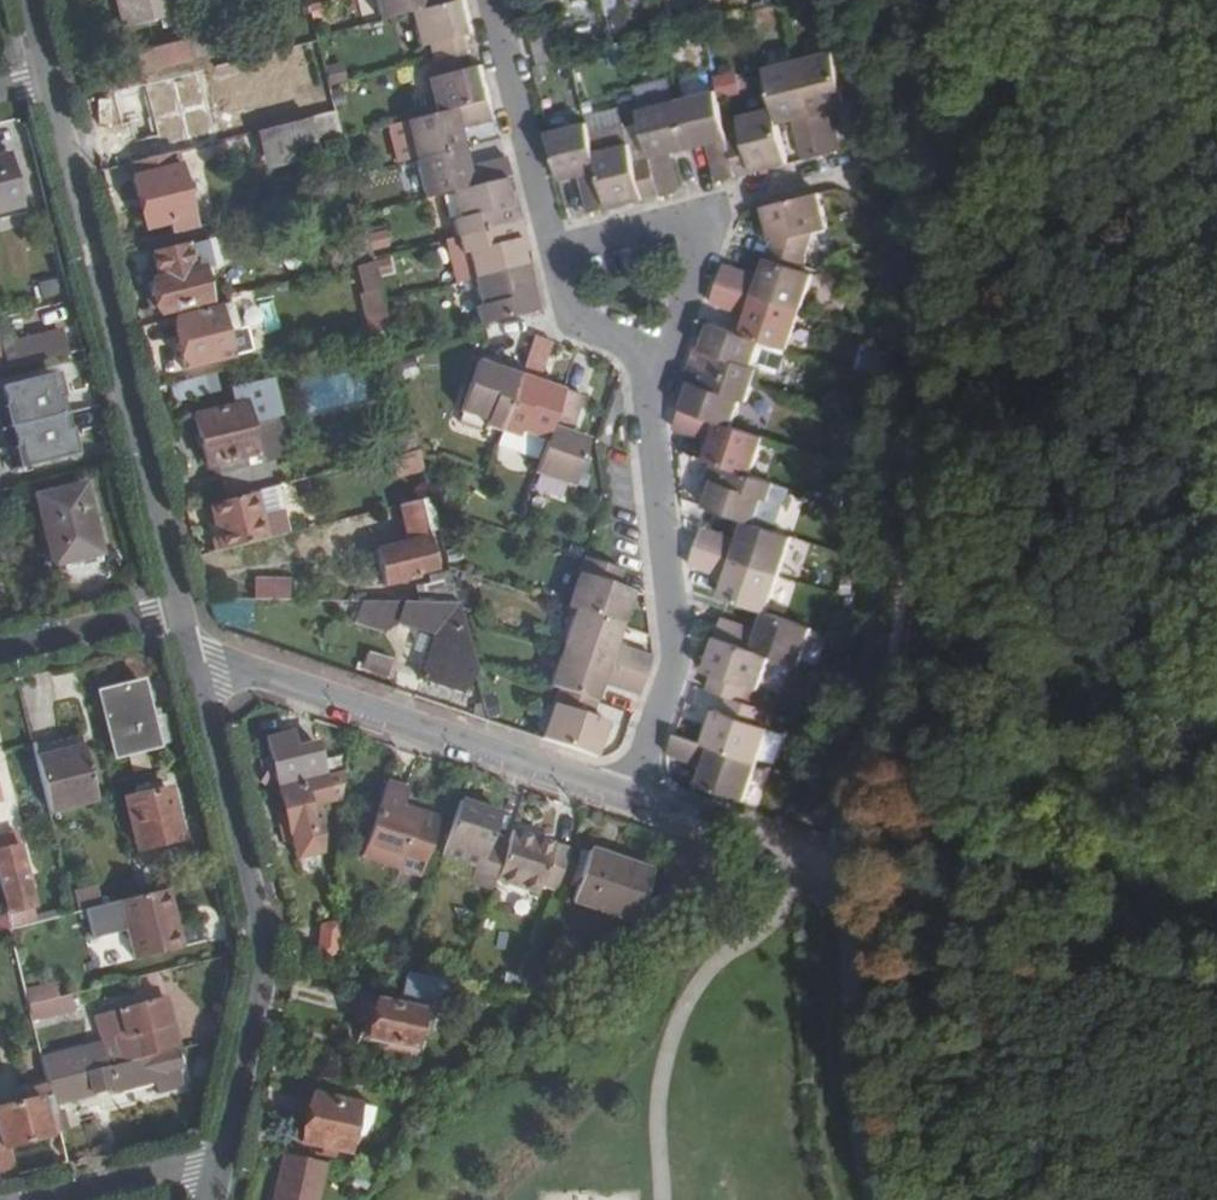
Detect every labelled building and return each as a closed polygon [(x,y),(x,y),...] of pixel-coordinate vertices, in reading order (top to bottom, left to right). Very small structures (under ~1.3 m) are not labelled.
[(124,28),(176,15),(172,0),(117,0),(124,28)] [(380,19),(410,12),(461,0),(375,0),(380,19)] [(410,12),(419,46),(428,44),(432,61),(471,52),(466,34),(474,33),(466,0),(461,0),(410,12)] [(539,66),(564,60),(556,34),(533,40),(539,66)] [(201,36),(132,54),(136,74),(206,56),(201,36)] [(799,58),(814,115),(833,110),(848,107),(833,50),(799,58)] [(471,52),(432,61),(436,76),(426,78),(434,113),(489,99),(481,64),(474,65),(471,52)] [(774,106),(779,124),(792,121),(814,115),(799,58),(764,68),(774,106)] [(170,78),(140,86),(151,129),(181,122),(170,78)] [(638,90),(643,108),(675,100),(670,81),(638,90)] [(678,99),(690,149),(707,144),(716,183),(739,177),(729,138),(724,121),(716,90),(678,99)] [(434,113),(405,120),(414,160),(465,147),(460,127),(494,119),(489,99),(434,113)] [(651,156),(661,197),(682,191),(673,154),(690,149),(678,99),(675,100),(643,108),(640,108),(651,156)] [(729,138),(739,177),(789,164),(787,155),(779,124),(774,106),(739,116),(739,117),(744,135),(729,138)] [(814,115),(816,123),(835,118),(833,110),(814,115)] [(335,112),(256,131),(265,167),(319,154),(315,138),(340,132),(335,112)] [(795,129),(816,123),(814,115),(792,121),(795,129)] [(724,121),(729,138),(744,135),(739,117),(724,121)] [(816,123),(824,155),(843,150),(842,140),(835,118),(816,123)] [(146,131),(152,157),(177,150),(192,147),(185,121),(181,122),(151,129),(146,131)] [(588,215),(610,210),(595,151),(588,121),(549,131),(561,179),(578,175),(588,215)] [(626,122),(590,130),(595,151),(631,142),(626,122)] [(795,129),(800,151),(803,160),(824,155),(816,123),(795,129)] [(595,151),(610,210),(661,197),(651,156),(635,159),(631,142),(595,151)] [(465,147),(414,160),(424,199),(453,191),(502,180),(508,178),(503,155),(469,164),(465,147)] [(0,151),(0,217),(25,211),(9,148),(0,151)] [(152,157),(128,163),(144,230),(168,224),(171,234),(195,228),(177,150),(152,157)] [(502,180),(453,191),(460,218),(454,220),(458,238),(518,223),(514,206),(508,207),(505,194),(502,180)] [(508,207),(514,206),(511,192),(505,194),(508,207)] [(826,228),(818,195),(761,208),(769,244),(765,258),(800,270),(813,232),(826,228)] [(518,223),(458,238),(462,254),(468,252),(474,279),(522,268),(519,254),(516,239),(522,238),(518,223)] [(9,278),(28,277),(25,227),(6,228),(9,278)] [(325,244),(332,269),(358,262),(371,259),(365,235),(325,244)] [(519,254),(525,252),(522,238),(516,239),(519,254)] [(210,240),(153,254),(158,278),(150,280),(158,311),(209,299),(203,269),(216,267),(210,240)] [(800,270),(765,258),(758,277),(723,265),(716,284),(799,313),(813,275),(800,270)] [(371,259),(358,262),(366,292),(379,289),(371,259)] [(522,268),(474,279),(481,307),(475,308),(479,326),(528,313),(539,311),(535,293),(528,295),(525,282),(522,268)] [(32,284),(38,301),(60,292),(54,276),(32,284)] [(528,295),(535,293),(532,280),(525,282),(528,295)] [(799,313),(716,284),(710,303),(745,314),(739,335),(759,342),(786,351),(799,313)] [(216,305),(174,316),(187,367),(231,357),(218,304),(216,305)] [(739,335),(709,324),(703,340),(700,350),(694,348),(688,365),(752,387),(758,368),(751,365),(759,342),(739,335)] [(66,355),(61,331),(12,343),(10,335),(0,338),(0,344),(6,370),(51,359),(66,355)] [(389,331),(375,335),(379,350),(393,347),(389,331)] [(539,375),(550,341),(535,336),(523,370),(539,375)] [(703,340),(697,338),(694,348),(700,350),(703,340)] [(495,360),(493,366),(504,370),(506,364),(495,360)] [(502,431),(523,370),(506,364),(504,370),(493,366),(479,361),(461,410),(487,419),(484,425),(502,431)] [(752,387),(688,365),(683,381),(689,383),(685,394),(680,410),(731,427),(740,400),(747,402),(752,387)] [(521,430),(546,439),(563,391),(548,385),(536,382),(539,375),(523,370),(502,431),(518,437),(521,430)] [(0,388),(0,390),(20,470),(78,456),(57,374),(0,388)] [(536,382),(548,385),(550,379),(539,375),(536,382)] [(206,376),(170,385),(174,401),(210,392),(206,376)] [(689,383),(683,381),(679,391),(685,394),(689,383)] [(539,459),(534,472),(571,485),(587,440),(569,433),(581,397),(563,391),(546,439),(539,459)] [(219,465),(226,494),(255,487),(278,482),(273,459),(287,456),(277,417),(250,424),(245,406),(195,417),(208,468),(219,465)] [(731,427),(680,410),(674,428),(710,440),(703,460),(710,462),(752,476),(765,439),(731,427)] [(497,445),(539,459),(546,439),(521,430),(518,437),(502,431),(497,445)] [(752,476),(710,462),(705,479),(711,481),(707,492),(701,508),(744,522),(755,525),(763,498),(769,500),(775,484),(752,476)] [(711,481),(705,479),(701,490),(707,492),(711,481)] [(64,563),(100,553),(83,486),(37,497),(54,565),(64,563)] [(226,494),(209,498),(222,549),(288,533),(283,512),(262,517),(255,487),(226,494)] [(430,497),(400,505),(409,541),(377,549),(385,582),(437,570),(429,532),(439,530),(432,504),(430,497)] [(755,525),(744,522),(738,539),(703,528),(696,548),(778,576),(792,538),(755,525)] [(778,576),(696,548),(690,567),(725,579),(718,598),(764,613),(765,614),(778,576)] [(102,563),(100,553),(64,563),(66,572),(102,563)] [(584,557),(566,608),(575,611),(621,627),(633,592),(617,586),(622,571),(586,558),(584,557)] [(254,582),(253,599),(291,599),(285,579),(260,578),(260,582),(254,582)] [(400,601),(363,600),(355,623),(384,632),(399,624),(434,636),(420,678),(443,686),(460,692),(467,671),(474,674),(470,659),(459,610),(457,606),(400,601)] [(621,627),(575,611),(563,646),(647,674),(652,658),(615,643),(621,627)] [(765,614),(764,613),(758,631),(723,620),(715,638),(770,657),(800,666),(812,629),(765,614)] [(770,657),(715,638),(704,672),(712,675),(707,690),(727,696),(745,702),(750,687),(759,690),(770,657)] [(647,674),(563,646),(549,686),(595,702),(602,682),(639,695),(647,674)] [(360,668),(387,678),(394,659),(368,649),(360,668)] [(157,746),(142,684),(98,694),(115,757),(157,746)] [(443,686),(436,703),(486,721),(481,700),(460,692),(443,686)] [(703,744),(759,762),(770,728),(760,725),(765,709),(745,702),(727,696),(721,712),(715,710),(703,744)] [(553,703),(540,739),(594,757),(606,723),(553,703)] [(279,787),(323,777),(314,743),(295,748),(291,733),(268,739),(271,755),(259,758),(263,771),(274,768),(279,787)] [(746,801),(759,762),(703,744),(675,735),(667,756),(704,768),(697,785),(746,801)] [(82,747),(34,758),(48,812),(96,800),(82,747)] [(329,802),(323,777),(279,787),(295,850),(323,843),(325,843),(315,805),(329,802)] [(406,789),(386,783),(363,854),(419,874),(437,820),(400,806),(406,789)] [(169,790),(125,800),(138,849),(180,839),(169,790)] [(459,801),(441,854),(475,865),(470,879),(493,886),(496,878),(507,845),(491,840),(494,832),(500,815),(459,801)] [(541,883),(557,889),(570,851),(512,831),(510,837),(507,845),(496,878),(538,891),(541,883)] [(491,840),(507,845),(510,837),(494,832),(491,840)] [(0,840),(0,893),(5,913),(34,907),(16,837),(0,840)] [(323,843),(296,850),(300,865),(327,858),(323,843)] [(651,872),(590,850),(573,900),(635,921),(651,872)] [(101,902),(97,886),(73,892),(77,909),(101,902)] [(182,948),(167,890),(137,898),(119,903),(135,960),(182,948)] [(9,929),(5,913),(0,915),(0,932),(9,929)] [(321,921),(316,951),(338,955),(343,924),(321,921)] [(24,991),(27,1006),(67,996),(63,981),(24,991)] [(27,1006),(31,1019),(71,1010),(67,996),(27,1006)] [(437,1013),(362,997),(358,1020),(371,1023),(367,1039),(414,1048),(417,1034),(425,1036),(433,1031),(437,1013)] [(156,1056),(175,1051),(160,999),(94,1016),(101,1043),(40,1059),(47,1084),(156,1056)] [(183,1070),(178,1051),(175,1051),(156,1056),(162,1075),(178,1071),(183,1070)] [(50,1095),(52,1105),(114,1089),(115,1094),(155,1083),(158,1093),(183,1087),(178,1071),(162,1075),(156,1056),(47,1084),(50,1095)] [(372,1107),(358,1104),(314,1094),(313,1100),(305,1099),(302,1114),(310,1115),(304,1142),(348,1151),(350,1141),(356,1143),(369,1121),(372,1107)] [(16,1176),(9,1146),(47,1136),(46,1130),(57,1127),(52,1105),(50,1095),(0,1107),(0,1179),(16,1176)] [(284,1152),(273,1199),(316,1199),(325,1161),(284,1152)]
